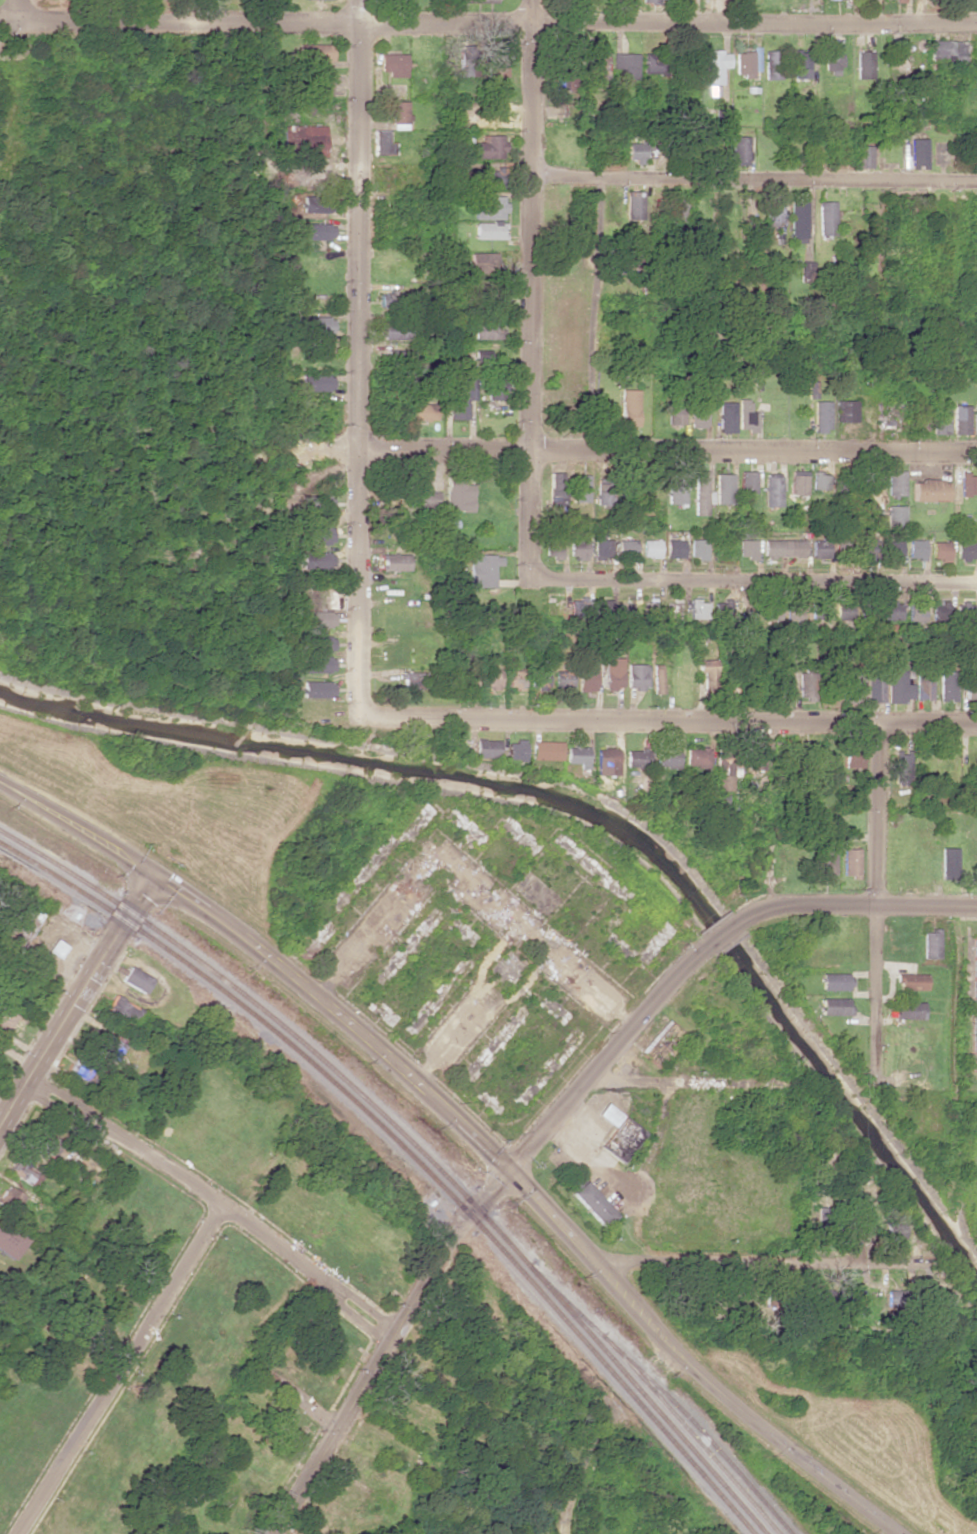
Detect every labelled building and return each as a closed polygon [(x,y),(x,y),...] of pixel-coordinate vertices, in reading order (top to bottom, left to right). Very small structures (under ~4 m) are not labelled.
[(966,40),(930,40),(930,62),(966,61),(966,40)] [(332,61),(332,43),(299,44),(299,62),(332,61)] [(793,49),(794,78),(809,78),(809,49),(793,49)] [(765,50),(765,79),(781,79),(781,50),(765,50)] [(824,50),(825,69),(842,69),(841,50),(824,50)] [(872,51),(857,50),(856,78),(871,78),(872,51)] [(729,67),(729,51),(702,52),(703,84),(722,84),(722,67),(729,67)] [(457,53),(458,76),(473,76),(472,52),(457,53)] [(607,78),(608,53),(589,52),(589,78),(607,78)] [(735,76),(753,76),(753,52),(736,52),(735,76)] [(388,76),(405,77),(406,54),(380,53),(380,70),(388,70),(388,76)] [(613,68),(620,68),(620,78),(637,78),(637,53),(612,53),(613,68)] [(643,72),(664,73),(665,54),(644,54),(643,72)] [(408,101),(389,101),(388,123),(408,123),(408,101)] [(727,110),(715,110),(715,122),(727,123),(727,110)] [(325,125),(282,125),(283,156),(325,155),(325,125)] [(388,130),(373,130),(373,153),(394,153),(394,142),(388,142),(388,130)] [(473,159),(504,158),(504,134),(481,135),(481,142),(472,142),(473,159)] [(745,136),(730,136),(731,163),(746,163),(745,136)] [(925,138),(910,138),(910,166),(926,165),(925,138)] [(626,143),(627,162),(644,161),(644,142),(626,143)] [(856,167),(871,167),(872,145),(856,145),(856,167)] [(498,169),(471,170),(471,187),(498,185),(498,169)] [(626,219),(642,219),(642,191),(626,191),(626,219)] [(330,212),(329,194),(302,195),(302,213),(330,212)] [(684,195),(673,196),(674,221),(685,221),(684,195)] [(505,197),(473,197),(474,219),(505,219),(505,197)] [(783,198),(767,198),(766,222),(782,223),(783,198)] [(806,241),(807,200),(791,199),(790,241),(806,241)] [(834,201),(818,201),(819,236),(835,235),(834,201)] [(475,222),(475,239),(504,239),(505,222),(475,222)] [(301,224),(302,239),(333,239),(333,223),(301,224)] [(496,252),(468,252),(468,271),(496,272),(496,252)] [(799,282),(811,282),(812,261),(800,260),(799,282)] [(505,295),(478,292),(477,307),(504,309),(505,295)] [(473,338),(499,339),(500,324),(492,324),(492,314),(474,314),(473,338)] [(332,333),(331,316),(304,317),(304,334),(332,333)] [(413,370),(414,350),(389,349),(388,369),(413,370)] [(473,350),(473,361),(489,360),(488,350),(473,350)] [(331,391),(331,374),(300,374),(299,390),(331,391)] [(449,381),(450,419),(467,419),(467,400),(475,399),(474,380),(449,381)] [(486,399),(502,399),(502,384),(487,384),(486,399)] [(638,389),(620,389),(619,417),(637,417),(638,389)] [(690,427),(706,427),(706,393),(690,392),(690,427)] [(756,430),(755,411),(749,411),(748,399),(737,399),(738,431),(756,430)] [(828,431),(829,401),(813,400),(812,431),(828,431)] [(855,400),(834,400),(834,422),(856,422),(855,400)] [(734,402),(718,402),(717,432),(733,432),(734,402)] [(913,402),(912,430),(924,431),(926,402),(913,402)] [(409,404),(410,420),(434,420),(434,404),(409,404)] [(931,434),(947,434),(948,405),(932,404),(931,434)] [(952,433),(967,434),(968,405),(952,405),(952,433)] [(682,410),(668,413),(670,426),(684,423),(682,410)] [(693,515),(705,515),(705,503),(711,503),(711,491),(705,491),(705,470),(692,470),(693,515)] [(788,494),(805,494),(805,470),(789,470),(788,494)] [(548,471),(547,500),(561,500),(562,472),(548,471)] [(738,492),(754,492),(754,471),(739,471),(738,492)] [(886,471),(885,496),(902,497),(903,471),(886,471)] [(436,507),(436,491),(426,491),(425,472),(409,472),(410,508),(436,507)] [(731,473),(714,474),(714,504),(731,503),(731,473)] [(826,489),(827,473),(810,473),(810,489),(826,489)] [(587,475),(571,474),(570,501),(586,502),(587,475)] [(974,495),(974,474),(958,474),(958,495),(974,495)] [(762,477),(763,506),(780,505),(779,476),(762,477)] [(910,501),(944,501),(943,479),(910,480),(910,501)] [(666,503),(683,503),(684,480),(666,480),(666,503)] [(444,510),(471,510),(471,484),(461,484),(461,481),(444,481),(444,510)] [(594,504),(609,505),(610,483),(595,483),(594,504)] [(299,496),(299,512),(331,513),(331,496),(299,496)] [(902,505),(884,505),(884,528),(901,528),(902,505)] [(331,545),(331,526),(301,525),(300,544),(331,545)] [(592,556),(609,556),(609,539),(602,539),(602,531),(591,531),(592,556)] [(568,560),(586,560),(585,537),(568,537),(568,560)] [(836,561),(848,560),(847,538),(836,538),(836,561)] [(560,539),(543,539),(543,557),(560,557),(560,539)] [(634,556),(634,539),(616,540),(616,557),(634,556)] [(640,539),(641,557),(658,557),(658,539),(640,539)] [(682,539),(664,540),(665,558),(682,558),(682,539)] [(689,558),(705,558),(705,539),(688,539),(689,558)] [(737,558),(755,558),(755,540),(737,539),(737,558)] [(762,539),(761,557),(802,558),(802,540),(762,539)] [(873,539),(859,540),(860,556),(873,555),(873,539)] [(922,539),(906,539),(906,558),(922,558),(922,539)] [(827,558),(827,540),(810,540),(810,557),(827,558)] [(899,560),(900,541),(883,540),(882,559),(899,560)] [(930,560),(947,560),(947,542),(931,541),(930,560)] [(972,559),(971,542),(954,542),(955,559),(972,559)] [(330,568),(331,552),(300,552),(299,567),(330,568)] [(381,570),(407,570),(408,554),(381,553),(381,570)] [(468,586),(493,586),(493,565),(499,565),(499,554),(468,554),(468,586)] [(655,620),(655,599),(641,598),(640,619),(655,620)] [(688,618),(705,618),(705,598),(688,598),(688,618)] [(973,598),(958,598),(958,611),(973,612),(973,598)] [(615,618),(632,618),(632,600),(615,599),(615,618)] [(714,612),(729,612),(728,600),(713,601),(714,612)] [(801,601),(786,600),(784,619),(800,620),(801,601)] [(851,602),(834,601),(833,619),(850,620),(851,602)] [(898,619),(899,601),(884,601),(883,619),(898,619)] [(930,601),(930,619),(945,619),(945,601),(930,601)] [(826,602),(809,602),(809,619),(826,619),(826,602)] [(922,622),(923,602),(907,602),(906,621),(922,622)] [(331,610),(303,611),(303,627),(331,627),(331,610)] [(299,635),(299,650),(330,651),(331,636),(299,635)] [(300,672),(331,672),(331,656),(300,656),(300,672)] [(603,689),(620,688),(620,657),(602,657),(603,689)] [(714,659),(696,659),(696,667),(705,667),(705,677),(714,676),(714,659)] [(594,661),(576,660),(576,691),(593,691),(594,661)] [(624,688),(646,688),(646,664),(624,664),(624,688)] [(652,693),(660,693),(659,667),(650,668),(652,693)] [(885,702),(900,703),(901,698),(910,698),(911,684),(904,683),(904,669),(886,669),(885,702)] [(497,670),(480,670),(480,688),(498,688),(497,670)] [(504,687),(521,688),(522,670),(504,670),(504,687)] [(860,700),(861,671),(838,670),(837,700),(860,700)] [(930,700),(930,671),(914,670),(914,700),(930,700)] [(423,672),(401,671),(400,688),(423,688),(423,672)] [(527,687),(546,686),(545,671),(527,671),(527,687)] [(570,672),(554,671),(553,689),(569,690),(570,672)] [(938,700),(954,701),(955,671),(939,671),(938,700)] [(796,701),(814,701),(813,672),(796,672),(796,701)] [(866,701),(882,700),(881,673),(865,674),(866,701)] [(789,697),(788,674),(770,675),(770,698),(789,697)] [(331,681),(300,681),(300,697),(330,698),(331,681)] [(976,699),(976,682),(963,682),(963,699),(976,699)] [(495,758),(496,740),(473,739),(472,757),(495,758)] [(504,740),(504,759),(521,759),(521,741),(504,740)] [(558,760),(559,741),(529,740),(529,759),(558,760)] [(746,769),(762,769),(761,742),(745,742),(746,769)] [(771,743),(770,761),(786,761),(787,744),(771,743)] [(812,761),(812,743),(796,743),(795,761),(812,761)] [(585,747),(563,747),(563,764),(585,764),(585,747)] [(684,747),(684,766),(707,767),(707,748),(684,747)] [(595,748),(595,775),(616,775),(616,748),(595,748)] [(655,766),(676,766),(677,748),(655,748),(655,766)] [(624,750),(623,767),(646,768),(646,750),(624,750)] [(893,784),(908,783),(907,750),(892,750),(893,784)] [(729,790),(730,764),(714,764),(713,790),(729,790)] [(505,815),(495,826),(530,855),(540,844),(505,815)] [(817,875),(834,875),(833,845),(816,845),(817,875)] [(955,847),(938,848),(939,878),(955,878),(955,847)] [(857,848),(841,848),(841,877),(857,877),(857,848)] [(40,916),(21,904),(0,937),(19,949),(40,916)] [(921,958),(938,958),(938,930),(921,931),(921,958)] [(120,981),(143,993),(151,978),(127,966),(120,981)] [(847,973),(818,973),(818,990),(847,990),(847,973)] [(924,990),(924,974),(895,973),(895,989),(924,990)] [(147,1013),(113,995),(104,1014),(137,1031),(147,1013)] [(818,1014),(848,1015),(848,998),(818,998),(818,1014)] [(921,1019),(921,1002),(891,1001),(891,1018),(921,1019)] [(7,1032),(18,1012),(0,1002),(0,1028),(7,1032)] [(655,1067),(684,1036),(667,1020),(638,1050),(655,1067)] [(125,1045),(100,1031),(91,1048),(116,1062),(125,1045)] [(68,1073),(93,1084),(99,1070),(74,1059),(68,1073)] [(643,1133),(604,1103),(595,1114),(614,1128),(600,1146),(620,1163),(643,1133)] [(29,1141),(52,1157),(63,1141),(40,1126),(29,1141)] [(35,1186),(41,1174),(28,1168),(32,1158),(17,1151),(7,1173),(35,1186)] [(601,1227),(614,1214),(574,1170),(560,1183),(601,1227)] [(3,1184),(0,1190),(0,1206),(13,1213),(23,1195),(3,1184)] [(894,1222),(894,1212),(869,1211),(868,1234),(902,1235),(902,1222),(894,1222)] [(0,1222),(0,1253),(11,1260),(25,1240),(0,1222)] [(854,1288),(837,1288),(836,1305),(854,1305),(854,1288)]
